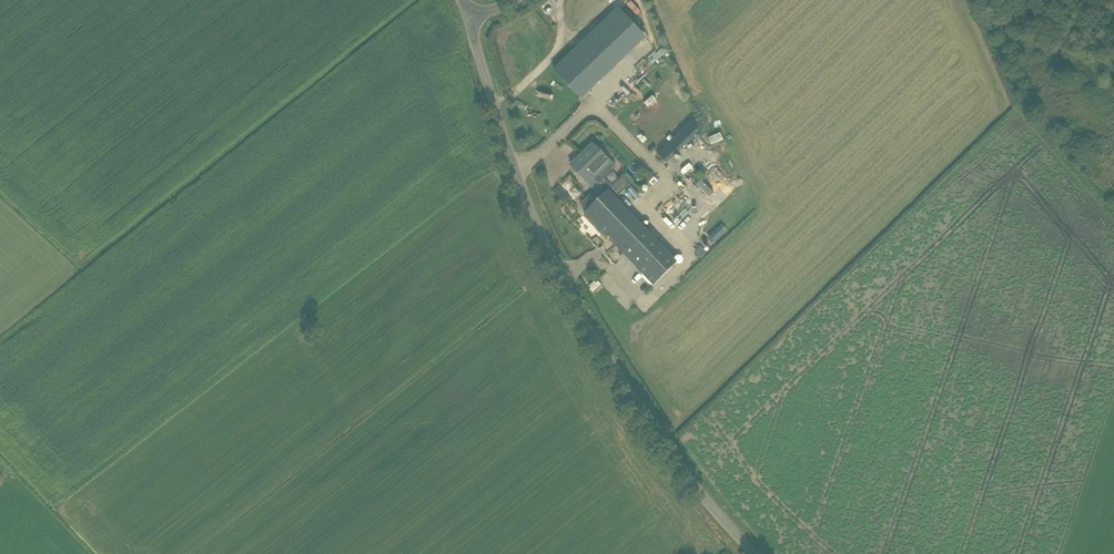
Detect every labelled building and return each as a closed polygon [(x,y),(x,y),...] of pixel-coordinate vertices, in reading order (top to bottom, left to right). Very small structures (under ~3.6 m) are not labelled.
[(618,9),(553,70),(582,101),(583,100),(647,39),(618,9)] [(668,163),(704,131),(692,117),(656,149),(668,163)] [(594,144),(572,165),(593,187),(615,166),(594,144)] [(600,230),(622,209),(607,192),(601,185),(581,205),(587,211),(584,214),(600,230)] [(671,213),(667,216),(672,221),(675,218),(671,213)] [(709,237),(708,238),(713,244),(714,242),(715,243),(727,231),(722,225),(709,237)]
